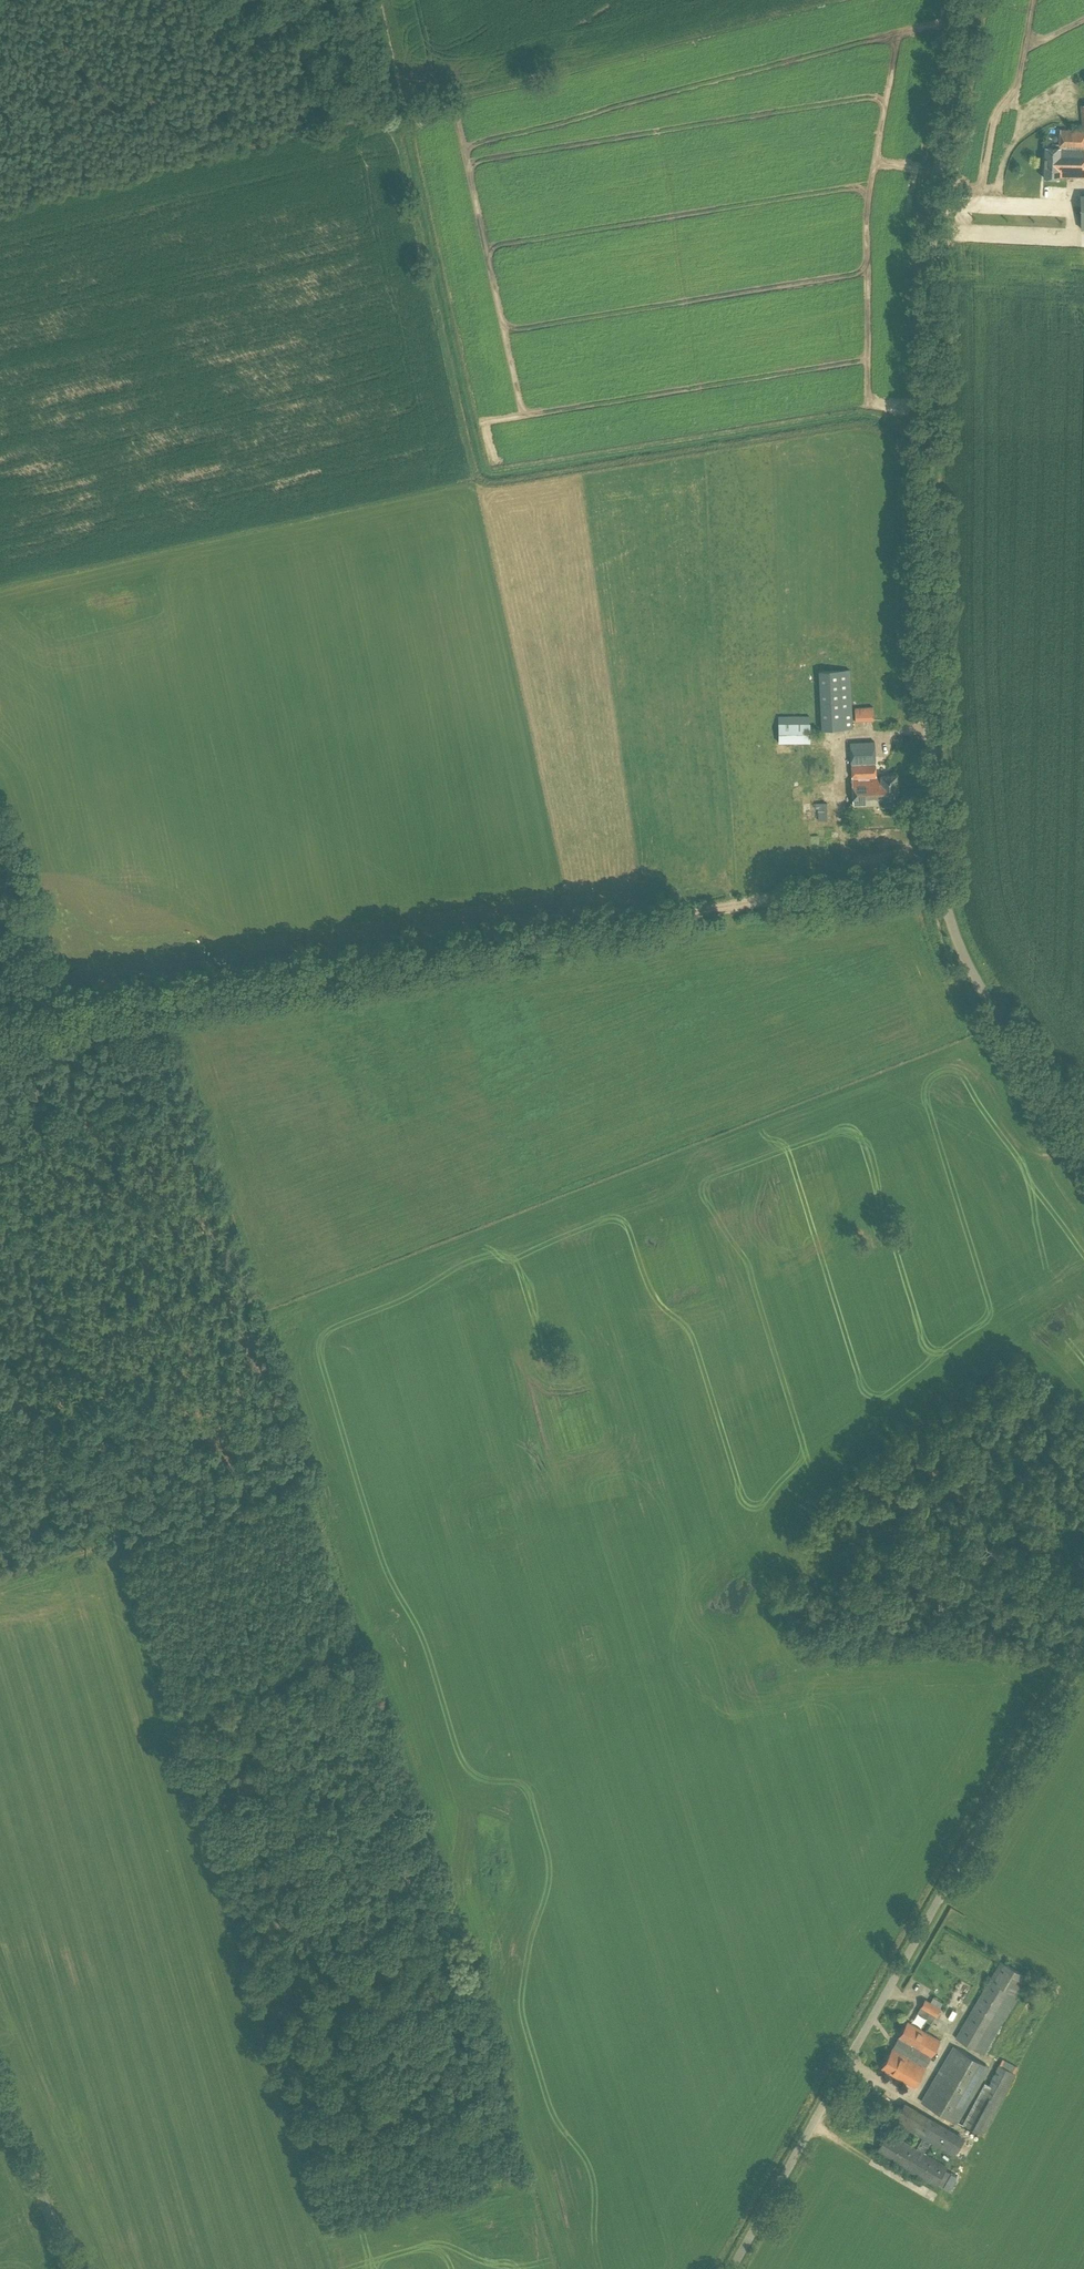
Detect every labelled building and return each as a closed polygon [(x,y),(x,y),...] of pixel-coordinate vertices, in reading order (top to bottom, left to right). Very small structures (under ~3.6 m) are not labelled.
[(1080,106),(1082,130),(1060,130),(1060,144),(1052,144),(1052,147),(1045,147),(1044,178),(1058,179),(1058,177),(1083,177),(1083,105),(1080,106)] [(821,730),(852,728),(849,670),(818,671),(821,730)] [(856,722),(873,721),(872,707),(855,708),(856,722)] [(810,723),(809,723),(809,716),(778,716),(778,724),(778,743),(810,742),(810,723)] [(876,777),(875,764),(874,742),(850,743),(852,778),(853,806),(882,805),(882,806),(898,805),(896,775),(880,776),(881,777),(876,777)] [(829,746),(813,751),(816,763),(832,758),(829,746)] [(818,809),(818,821),(827,820),(827,803),(816,803),(816,810),(818,809)] [(873,840),(889,839),(889,828),(872,829),(873,840)] [(983,2054),(1028,1977),(1000,1961),(956,2038),(983,2054)] [(918,1982),(915,1987),(926,1993),(929,1988),(918,1982)] [(916,2015),(931,2024),(940,2008),(926,2000),(916,2015)] [(925,2067),(940,2041),(908,2022),(899,2038),(900,2039),(917,2048),(911,2058),(925,2067)] [(925,2067),(911,2058),(917,2048),(900,2039),(894,2050),(892,2049),(881,2068),(914,2087),(925,2067)] [(957,2122),(989,2067),(954,2047),(921,2102),(957,2122)] [(983,2136),(1016,2074),(999,2065),(988,2085),(985,2083),(962,2125),(983,2136)] [(954,2156),(964,2138),(905,2104),(894,2121),(923,2138),(916,2149),(888,2132),(876,2151),(936,2186),(947,2167),(923,2153),(930,2142),(954,2156)] [(962,2156),(973,2152),(970,2145),(959,2149),(962,2156)] [(958,2183),(962,2171),(954,2168),(950,2179),(958,2183)]
